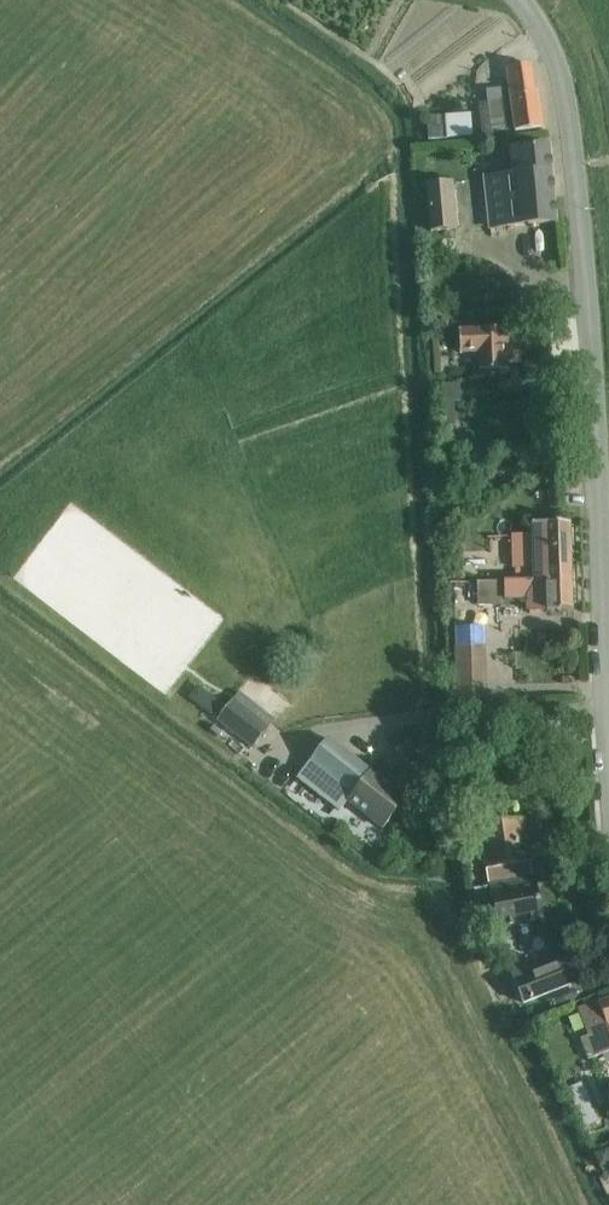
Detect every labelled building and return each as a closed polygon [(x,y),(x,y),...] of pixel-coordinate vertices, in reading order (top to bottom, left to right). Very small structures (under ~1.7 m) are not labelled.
[(535,93),(531,66),(507,69),(515,131),(543,128),(539,92),(535,93)] [(482,135),(506,132),(501,88),(486,90),(487,102),(478,103),(482,135)] [(472,136),(471,114),(445,116),(445,115),(427,117),(428,140),(472,136)] [(513,176),(483,178),(489,229),(557,222),(550,147),(511,150),(513,176)] [(454,182),(425,184),(430,232),(458,229),(454,182)] [(522,363),(520,327),(475,328),(459,330),(461,355),(476,354),(477,370),(505,369),(505,363),(522,363)] [(441,405),(462,404),(460,382),(440,383),(441,405)] [(573,581),(571,522),(533,523),(533,534),(511,535),(512,568),(516,568),(517,581),(517,583),(573,581)] [(517,583),(517,581),(478,583),(479,606),(507,605),(506,600),(521,600),(521,604),(526,604),(526,612),(573,611),(573,581),(517,583)] [(479,646),(455,647),(456,676),(480,675),(479,646)] [(252,749),(274,723),(275,721),(240,693),(217,722),(252,749)] [(221,703),(209,694),(200,706),(212,715),(221,703)] [(368,771),(328,740),(298,778),(339,810),(347,801),(381,828),(405,797),(369,769),(368,771)] [(488,881),(509,878),(533,874),(524,818),(479,826),(488,881)] [(479,909),(493,906),(498,928),(519,924),(543,919),(535,878),(511,883),(490,887),(476,890),(479,909)] [(577,982),(568,960),(515,982),(524,1003),(541,997),(577,982)] [(599,1004),(598,1001),(577,1010),(588,1037),(582,1039),(590,1060),(608,1052),(608,1000),(599,1004)] [(586,1095),(581,1084),(568,1090),(573,1101),(576,1100),(588,1127),(600,1121),(588,1094),(586,1095)]
